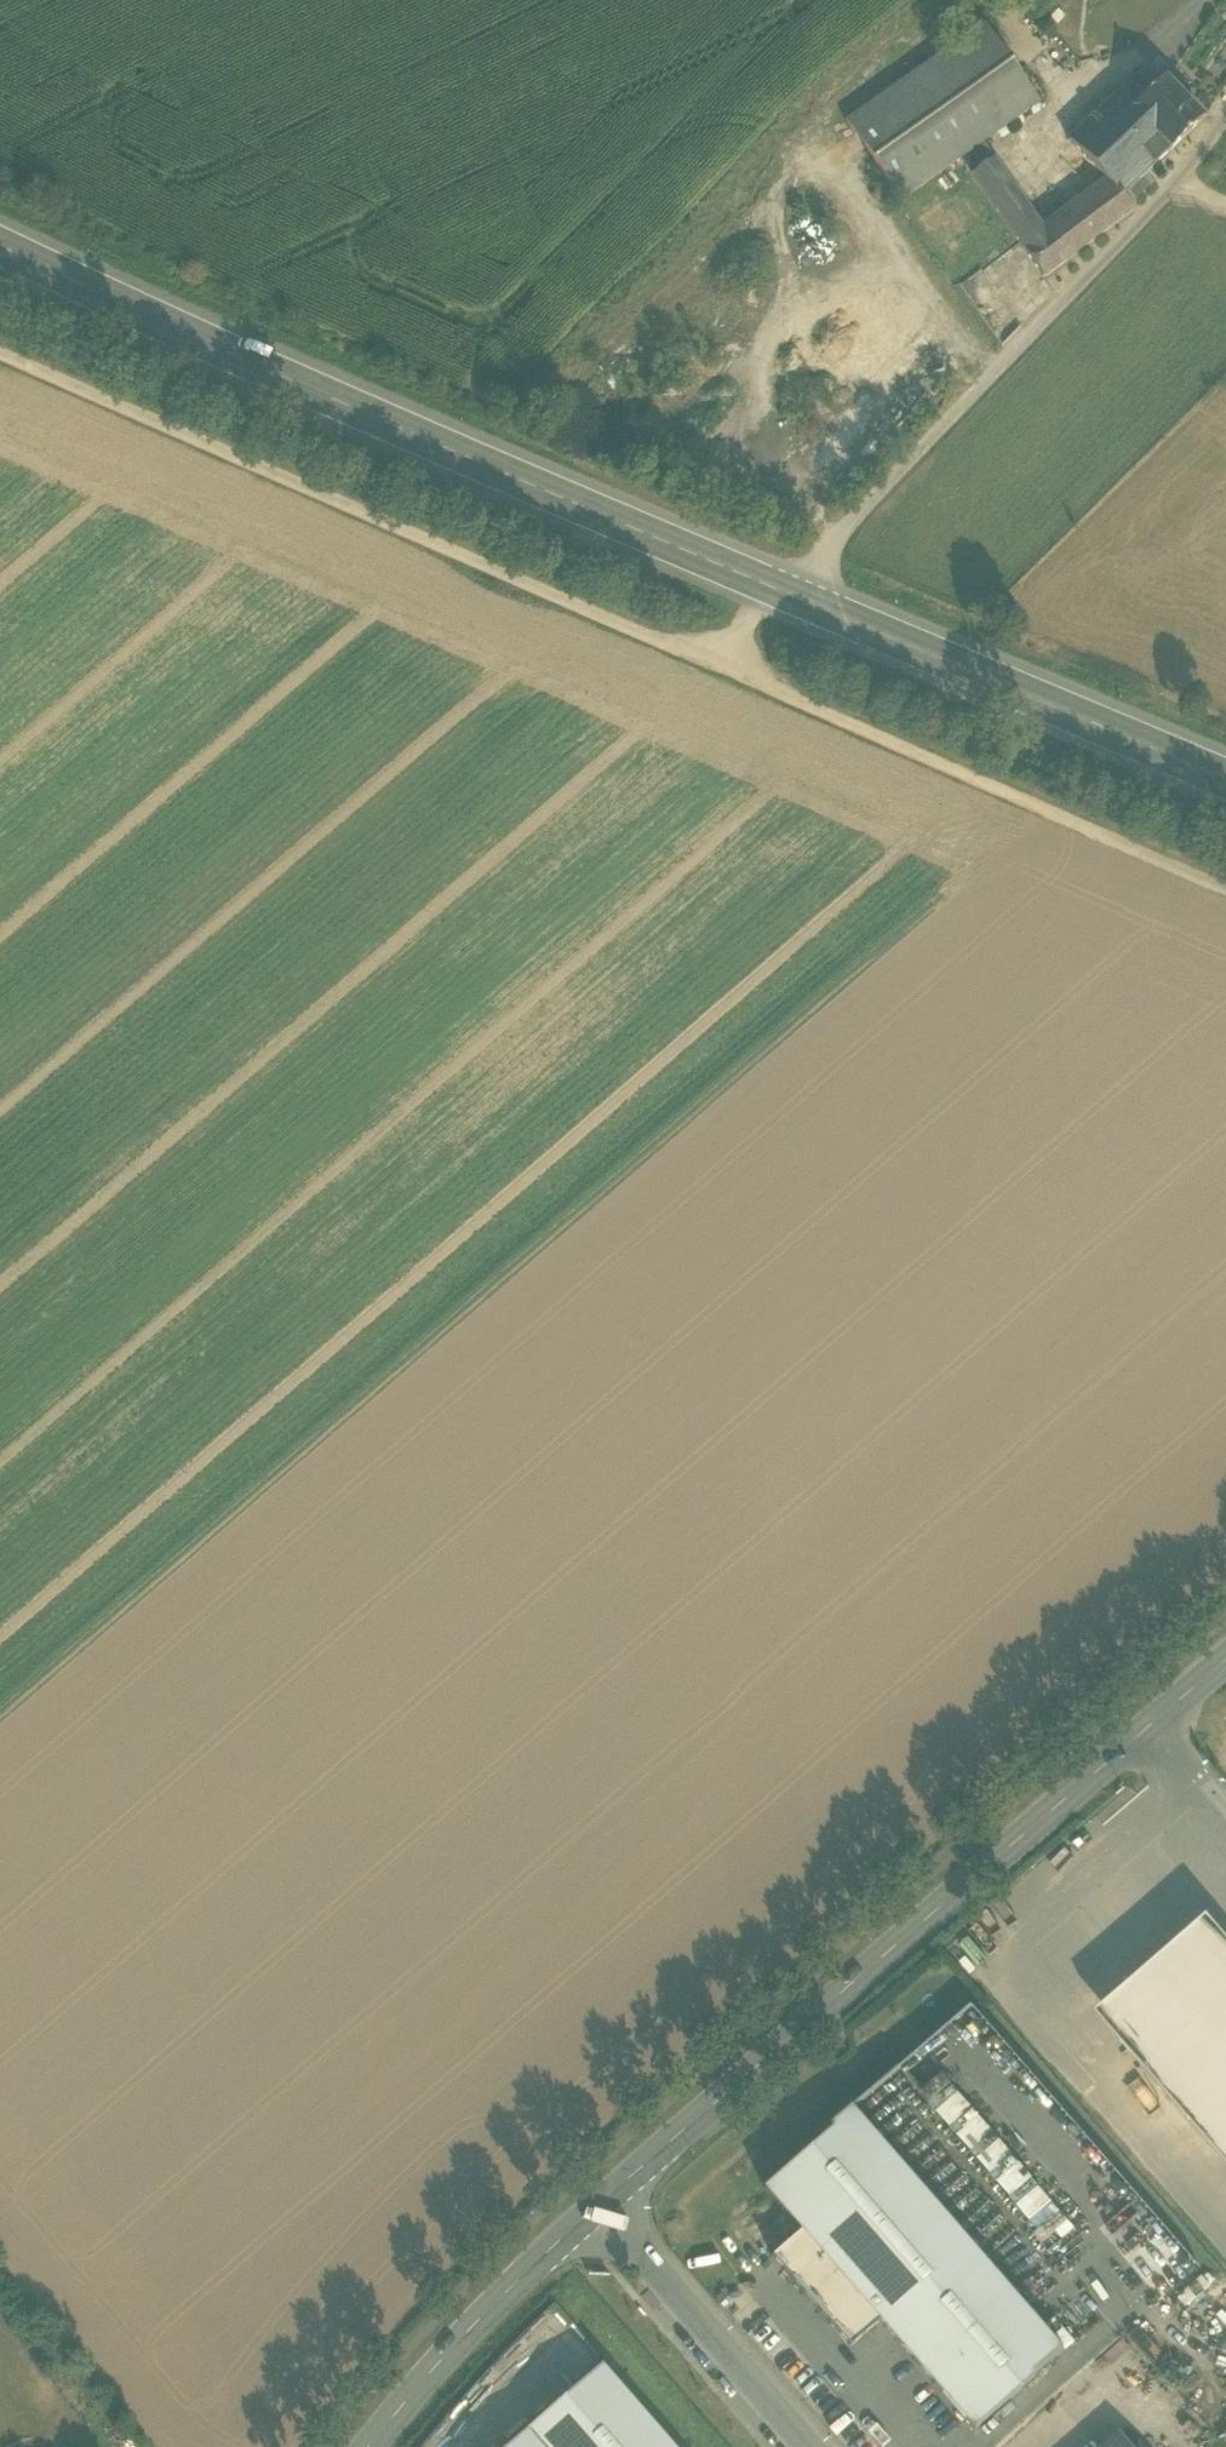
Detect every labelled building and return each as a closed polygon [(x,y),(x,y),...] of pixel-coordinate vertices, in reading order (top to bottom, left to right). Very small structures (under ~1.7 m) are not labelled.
[(983,25),(847,122),(902,203),(961,160),(982,144),(1040,103),(983,25)] [(1131,112),(1164,80),(1149,65),(1117,95),(1131,112)] [(1131,112),(1168,152),(1202,120),(1164,80),(1131,112)] [(1069,141),(1106,179),(1122,197),(1148,171),(1168,152),(1131,112),(1117,95),(1069,141)] [(973,177),(995,161),(982,144),(961,160),(973,177)] [(995,161),(973,177),(1043,278),(1134,209),(1129,204),(1122,197),(1106,179),(1042,227),(995,161)] [(1156,179),(1148,171),(1122,197),(1129,204),(1156,179)] [(1097,2015),(1145,2071),(1225,2001),(1225,1939),(1209,1918),(1097,2015)] [(1145,2071),(1225,2164),(1225,2001),(1145,2071)] [(1066,2352),(857,2110),(764,2191),(801,2234),(879,2323),(973,2433),(1066,2352)] [(879,2323),(801,2234),(772,2259),(849,2351),(879,2323)] [(508,2446),(670,2446),(600,2367),(508,2446)] [(1105,2446),(1134,2446),(1121,2433),(1105,2446)]
